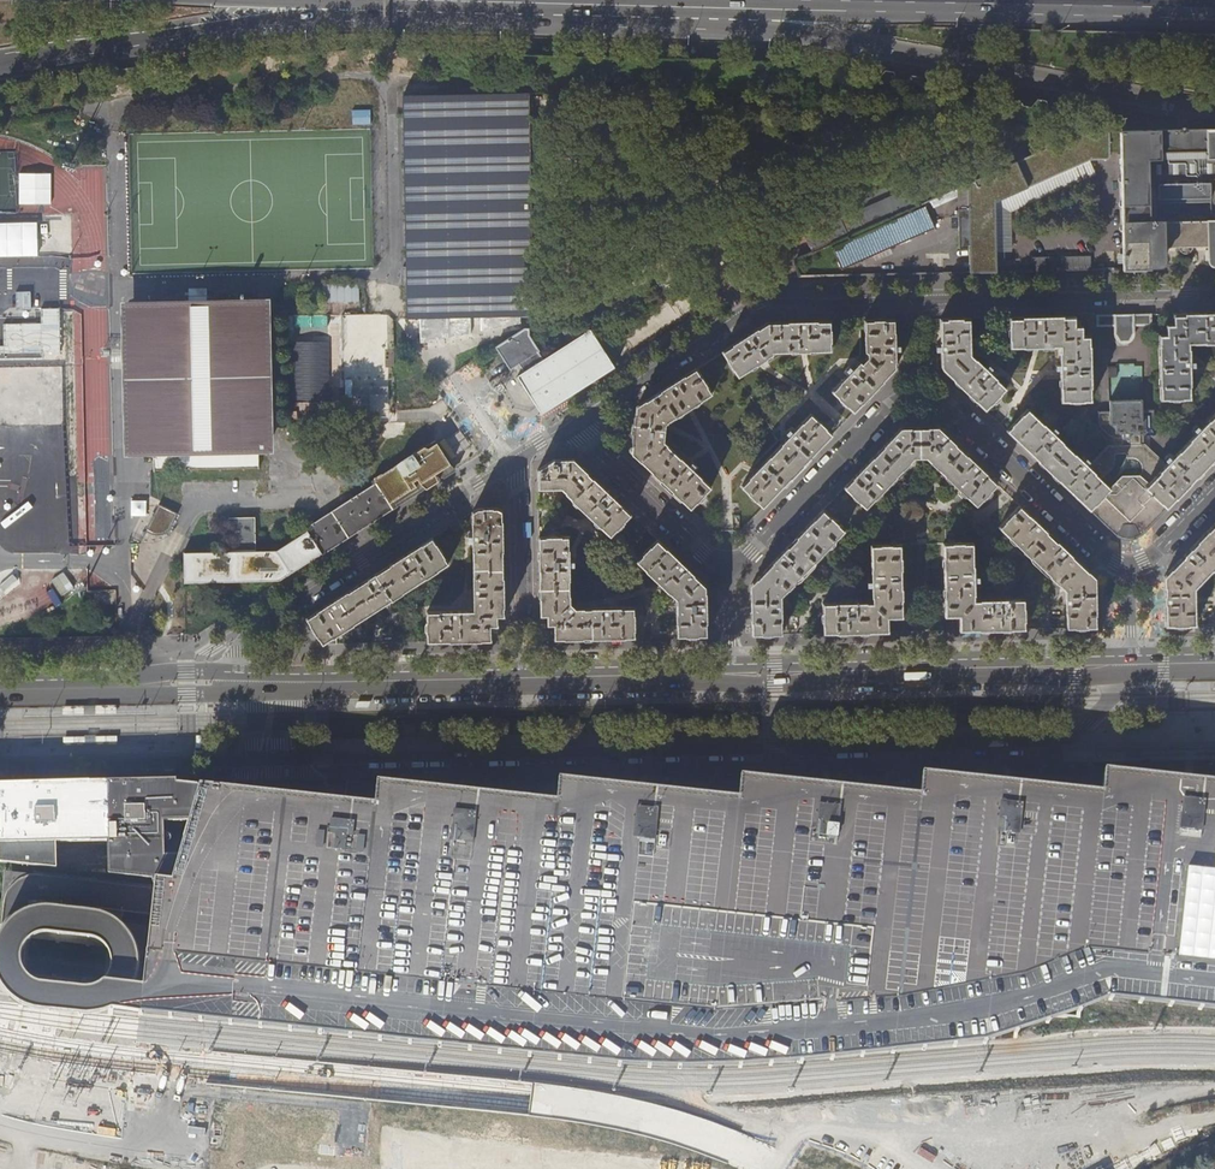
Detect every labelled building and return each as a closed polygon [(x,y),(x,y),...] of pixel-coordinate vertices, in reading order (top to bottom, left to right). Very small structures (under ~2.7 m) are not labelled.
[(405,83),(408,319),(420,319),(421,343),(472,333),(471,318),(479,317),(480,331),(522,323),(522,316),(535,317),(530,92),(405,83)] [(959,209),(960,249),(970,249),(970,273),(997,272),(996,202),(1091,160),(1108,159),(1111,156),(1111,154),(1122,154),(1124,270),(1151,269),(1151,265),(1161,264),(1163,263),(1163,262),(1163,247),(1173,247),(1180,247),(1182,251),(1186,253),(1190,251),(1191,247),(1200,246),(1208,246),(1209,262),(1210,263),(1211,263),(1212,264),(1214,264),(1214,220),(1150,221),(1149,186),(1159,186),(1160,203),(1210,202),(1210,198),(1211,198),(1211,185),(1214,185),(1214,128),(1084,131),(967,183),(969,209),(959,209)] [(1074,180),(1095,176),(1092,163),(1081,165),(1082,173),(1073,175),(1074,180)] [(811,252),(921,204),(913,186),(846,215),(843,207),(809,221),(806,225),(809,231),(803,234),(811,252)] [(928,206),(835,249),(844,269),(937,226),(928,206)] [(1091,270),(1091,256),(1034,257),(1034,263),(1034,272),(1091,270)] [(318,304),(358,302),(358,283),(318,285),(318,304)] [(153,455),(154,470),(259,468),(258,452),(274,452),(270,297),(119,300),(123,456),(153,455)] [(1161,399),(1190,399),(1190,344),(1214,344),(1214,313),(1172,314),(1159,335),(1161,399)] [(1117,340),(1120,342),(1122,343),(1126,343),(1131,342),(1132,340),(1134,338),(1135,335),(1136,326),(1153,326),(1152,314),(1097,315),(1097,326),(1114,325),(1115,335),(1117,340)] [(1060,347),(1061,401),(1092,401),(1091,337),(1075,316),(1009,317),(1010,348),(1060,347)] [(941,368),(985,411),(992,404),(993,405),(996,405),(1001,400),(1000,397),(999,396),(1006,389),(971,355),(970,318),(940,319),(941,358),(938,358),(936,360),(937,368),(941,368)] [(846,405),(854,413),(896,369),(895,320),(864,320),(865,352),(866,352),(867,353),(867,357),(862,363),(860,362),(832,391),(839,398),(838,400),(838,403),(842,407),(845,407),(846,405)] [(722,352),(738,377),(773,355),(831,351),(830,321),(767,323),(722,352)] [(519,376),(542,414),(554,406),(615,367),(589,327),(569,327),(576,339),(544,360),(525,371),(519,376)] [(528,328),(524,328),(496,346),(510,369),(520,363),(525,371),(544,360),(538,351),(540,351),(528,336),(528,328)] [(462,371),(466,378),(481,371),(477,364),(462,371)] [(632,453),(690,509),(697,502),(699,504),(701,504),(705,500),(706,496),(704,495),(711,488),(664,442),(666,424),(712,394),(696,368),(637,407),(632,453)] [(501,383),(494,388),(499,396),(506,391),(501,383)] [(426,409),(461,460),(477,449),(442,397),(426,409)] [(1112,489),(1090,510),(1115,535),(1123,538),(1128,538),(1132,538),(1136,537),(1142,534),(1166,510),(1143,489),(1166,465),(1144,444),(1141,445),(1141,436),(1144,436),(1155,424),(1154,409),(1143,410),(1142,400),(1109,401),(1109,410),(1098,411),(1098,425),(1109,437),(1112,437),(1112,445),(1109,445),(1088,467),(1100,478),(1105,474),(1112,469),(1114,463),(1115,457),(1115,454),(1116,453),(1120,453),(1126,453),(1127,454),(1127,456),(1127,458),(1133,457),(1137,459),(1141,463),(1142,466),(1142,471),(1142,473),(1140,476),(1123,476),(1112,489)] [(1100,478),(1088,467),(1027,409),(1006,431),(1042,464),(1055,478),(1090,510),(1112,489),(1100,478)] [(742,486),(763,508),(833,435),(811,414),(783,443),(742,486)] [(1166,465),(1143,489),(1166,510),(1184,490),(1214,458),(1214,414),(1166,465)] [(844,488),(866,509),(915,458),(927,458),(959,490),(958,491),(958,494),(962,498),(965,498),(966,496),(976,506),(984,498),(985,500),(987,500),(992,494),(992,493),(990,492),(997,484),(938,428),(921,428),(901,428),(844,488)] [(374,485),(375,484),(389,504),(408,492),(411,498),(441,479),(432,470),(438,465),(445,473),(455,469),(436,440),(371,481),(374,485)] [(562,489),(610,537),(631,515),(574,459),(554,460),(537,470),(538,489),(562,489)] [(185,555),(184,582),(280,580),(321,553),(322,555),(393,509),(389,504),(375,484),(374,485),(305,528),(307,531),(276,551),(256,552),(255,518),(228,518),(230,552),(185,555)] [(178,512),(160,502),(146,528),(153,533),(159,533),(167,530),(170,528),(178,512)] [(1066,591),(1066,629),(1089,628),(1097,628),(1095,578),(1020,506),(999,527),(1066,591)] [(427,612),(427,642),(448,641),(483,641),(491,640),(491,626),(498,626),(498,617),(504,616),(504,595),(503,538),(502,511),(497,508),(478,508),(472,512),(474,611),(427,612)] [(752,618),(752,635),(767,635),(782,634),(781,597),(844,531),(823,510),(751,585),(752,618)] [(1165,626),(1196,625),(1195,588),(1214,567),(1214,523),(1164,577),(1165,618),(1165,626)] [(554,625),(555,639),(555,646),(565,646),(575,646),(575,639),(618,638),(635,637),(635,628),(637,628),(639,626),(639,619),(637,617),(635,617),(634,607),(576,609),(571,604),(569,537),(559,537),(559,534),(557,533),(550,533),(548,535),(548,537),(539,537),(540,616),(547,616),(547,625),(554,625)] [(306,618),(323,644),(330,644),(337,644),(336,636),(449,564),(432,538),(306,618)] [(676,599),(677,637),(692,636),(707,636),(706,586),(657,539),(636,561),(676,599)] [(959,616),(960,631),(969,631),(1015,630),(1025,629),(1025,627),(1025,620),(1027,620),(1029,618),(1029,611),(1027,608),(1025,609),(1025,599),(975,600),(973,543),(943,544),(945,616),(959,616)] [(823,624),(823,633),(834,633),(880,632),(889,632),(888,618),(902,617),(901,544),(871,545),(872,603),(822,604),(823,614),(820,614),(818,616),(818,622),(821,624),(823,624)] [(62,716),(83,716),(83,707),(62,708),(62,716)] [(116,707),(94,707),(94,715),(116,715),(116,707)] [(84,738),(62,739),(63,747),(84,746),(84,738)] [(117,745),(117,738),(95,738),(95,746),(117,745)] [(1188,779),(1104,770),(1102,793),(1014,783),(921,773),(920,796),(836,787),(741,777),(738,799),(665,791),(559,780),(557,802),(467,792),(378,782),(375,805),(366,804),(320,799),(302,797),(291,796),(274,794),(243,790),(221,788),(199,785),(188,822),(178,856),(171,879),(157,878),(152,913),(1,899),(0,906),(0,999),(168,1020),(565,1064),(679,1066),(738,1066),(984,1041),(1108,998),(1214,1009),(1214,782),(1188,779)] [(1,844),(2,863),(59,868),(58,842),(110,842),(111,874),(157,878),(171,879),(178,856),(160,857),(158,823),(188,822),(199,785),(175,783),(133,784),(62,786),(0,787),(0,844),(1,844)]
